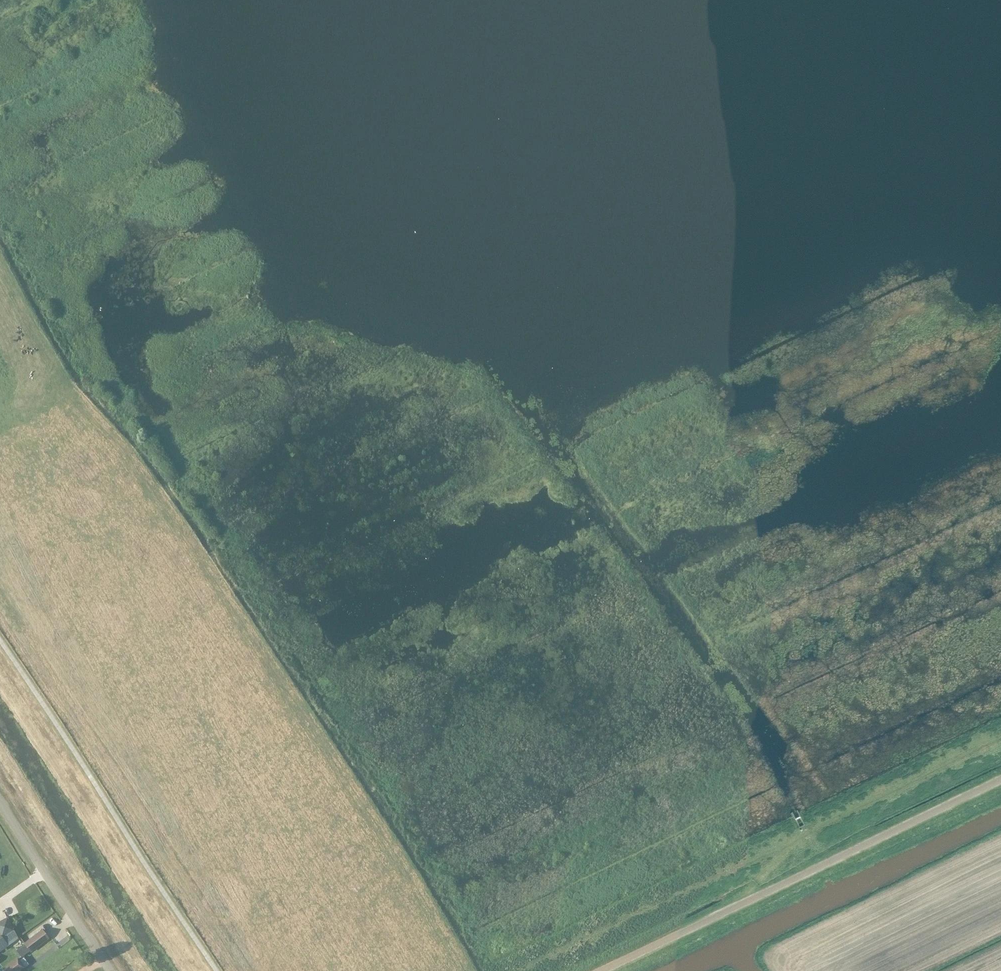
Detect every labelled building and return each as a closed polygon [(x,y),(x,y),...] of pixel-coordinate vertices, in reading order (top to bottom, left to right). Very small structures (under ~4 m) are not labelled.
[(2,938),(14,932),(8,919),(0,923),(0,935),(2,938)] [(24,944),(31,953),(49,939),(42,930),(24,944)] [(24,968),(17,959),(3,969),(4,970),(20,970),(24,968)]
